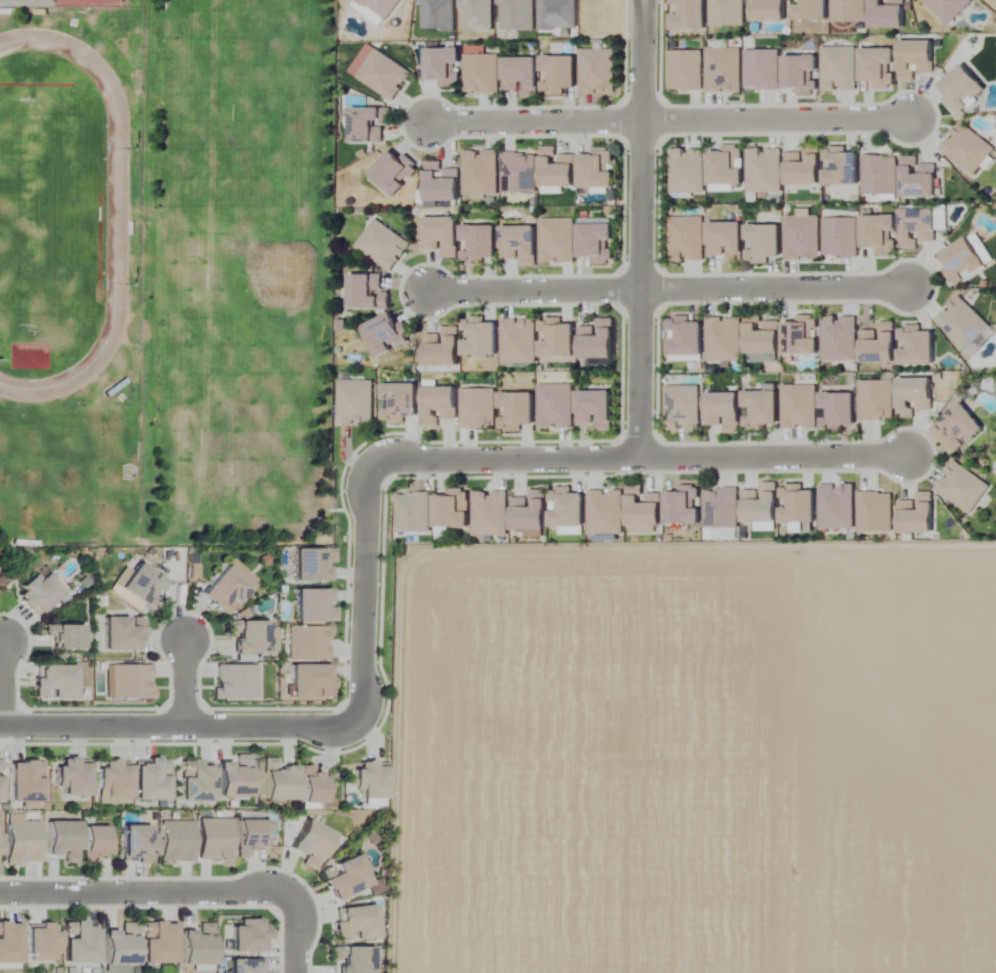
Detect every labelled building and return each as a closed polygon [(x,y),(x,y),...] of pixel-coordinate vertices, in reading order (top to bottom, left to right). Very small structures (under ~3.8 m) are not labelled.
[(672,30),(706,30),(706,0),(672,0),(672,30)] [(711,26),(744,26),(744,0),(711,0),(711,26)] [(788,22),(788,0),(753,0),(753,22),(788,22)] [(794,3),(795,3),(795,21),(828,21),(828,0),(794,0),(794,3)] [(866,22),(866,0),(832,0),(832,22),(866,22)] [(906,0),(872,0),(872,28),(906,28),(906,0)] [(972,0),(923,0),(948,25),(972,1),(972,0)] [(915,73),(934,73),(934,41),(901,41),(901,81),(915,81),(915,73)] [(823,90),(856,90),(856,46),(823,46),(823,90)] [(427,48),(427,79),(439,79),(439,86),(461,86),(461,48),(427,48)] [(873,88),(893,88),(893,65),(896,65),(896,48),(862,48),(862,82),(873,82),(873,88)] [(394,101),(412,71),(374,49),(357,79),(394,101)] [(580,49),(580,94),(615,94),(615,49),(580,49)] [(741,93),(741,49),(706,49),(706,93),(741,93)] [(667,50),(667,90),(702,90),(702,50),(667,50)] [(745,50),(745,89),(779,89),(779,50),(745,50)] [(464,54),(464,93),(499,93),(499,54),(464,54)] [(563,95),(563,89),(577,89),(577,56),(543,56),(543,95),(563,95)] [(785,56),(785,87),(796,87),(796,93),(818,93),(818,56),(785,56)] [(503,90),(521,90),(521,98),(538,98),(538,57),(503,57),(503,90)] [(944,98),(958,114),(987,88),(965,63),(940,85),(948,94),(944,98)] [(382,142),(382,124),(390,124),(390,108),(351,108),(351,142),(382,142)] [(939,147),(973,175),(995,149),(961,121),(939,147)] [(787,184),(821,184),(820,144),(806,144),(806,161),(801,161),(801,152),(787,153),(787,184)] [(710,185),(744,185),(744,146),(721,146),(721,151),(710,151),(710,185)] [(846,146),(826,146),(826,184),(859,184),(859,152),(846,152),(846,146)] [(541,185),(576,185),(576,153),(556,153),(556,147),(541,147),(541,185)] [(615,187),(615,170),(612,170),(612,148),(591,148),(591,154),(580,154),(580,187),(615,187)] [(704,148),(670,148),(670,193),(704,193),(704,148)] [(781,193),(781,148),(747,148),(747,193),(781,193)] [(404,153),(401,157),(393,150),(370,172),(394,196),(420,170),(404,153)] [(498,150),(464,150),(464,195),(498,195),(498,150)] [(502,192),(536,192),(536,152),(502,152),(502,192)] [(863,194),(897,194),(897,155),(863,155),(863,194)] [(902,156),(902,196),(937,196),(937,163),(918,164),(918,156),(902,156)] [(426,200),(460,200),(460,169),(442,169),(442,161),(426,161),(426,200)] [(935,209),(902,209),(902,249),(917,249),(917,242),(935,242),(935,209)] [(897,253),(897,215),(863,215),(863,247),(875,247),(875,253),(897,253)] [(703,216),(670,216),(670,260),(703,260),(703,216)] [(819,216),(785,216),(785,260),(819,260),(819,216)] [(458,257),(458,217),(425,217),(425,249),(442,249),(442,257),(458,257)] [(391,272),(412,243),(376,218),(355,246),(391,272)] [(574,262),(574,218),(540,218),(540,262),(574,262)] [(857,218),(824,218),(824,257),(857,257),(857,218)] [(743,263),(743,222),(710,222),(710,254),(727,254),(727,263),(743,263)] [(614,223),(579,223),(579,257),(591,257),(591,263),(614,263),(614,223)] [(497,225),(464,225),(464,263),(483,263),(483,257),(497,257),(497,225)] [(747,241),(754,241),(754,249),(749,249),(749,261),(782,262),(782,225),(747,225),(747,241)] [(520,266),(537,266),(537,226),(502,226),(502,258),(520,258),(520,266)] [(943,268),(953,286),(994,263),(977,233),(941,253),(948,264),(943,268)] [(351,275),(351,309),(390,309),(390,292),(382,292),(382,275),(351,275)] [(968,352),(991,328),(959,295),(935,319),(968,352)] [(365,325),(378,357),(411,343),(398,311),(365,325)] [(780,353),(780,321),(761,321),(761,314),(746,314),(746,353),(780,353)] [(785,322),(785,354),(818,354),(819,338),(815,338),(815,315),(796,315),(796,322),(785,322)] [(856,360),(856,316),(823,316),(823,360),(856,360)] [(498,355),(498,322),(484,323),(484,317),(464,317),(464,337),(465,356),(498,355)] [(707,317),(707,361),(741,361),(741,317),(707,317)] [(535,318),(502,318),(502,363),(535,363),(535,318)] [(542,358),(576,357),(575,323),(562,323),(561,318),(541,318),(542,358)] [(614,358),(614,318),(596,318),(596,326),(581,326),(581,358),(614,358)] [(703,355),(703,318),(670,318),(670,340),(669,340),(669,355),(703,355)] [(880,322),(880,331),(862,331),(862,362),(896,362),(896,322),(880,322)] [(919,324),(901,324),(901,365),(936,365),(936,331),(919,331),(919,324)] [(459,366),(459,327),(442,327),(442,335),(426,335),(426,366),(459,366)] [(933,410),(933,378),(899,378),(899,418),(914,418),(914,410),(933,410)] [(373,381),(338,381),(338,425),(373,425),(373,381)] [(859,381),(859,420),(894,420),(894,381),(859,381)] [(404,424),(404,418),(418,418),(418,384),(384,384),(384,424),(404,424)] [(538,385),(538,428),(573,428),(573,385),(538,385)] [(665,430),(700,430),(700,385),(665,385),(665,430)] [(783,385),(783,428),(817,428),(817,385),(783,385)] [(439,419),(458,419),(458,387),(425,387),(424,428),(439,428),(439,419)] [(462,428),(496,428),(496,389),(462,389),(462,428)] [(612,432),(612,391),(577,391),(577,423),(595,423),(595,432),(612,432)] [(746,431),(766,431),(766,425),(780,425),(779,391),(745,392),(746,431)] [(535,426),(535,393),(501,393),(501,431),(521,431),(521,426),(535,426)] [(724,433),(741,433),(741,393),(706,393),(706,426),(724,426),(724,433)] [(856,393),(822,393),(822,430),(856,430),(856,393)] [(985,428),(962,402),(938,424),(945,432),(940,437),(956,455),(985,428)] [(935,490),(970,515),(990,486),(955,461),(935,490)] [(804,484),(783,484),(783,523),(816,523),(816,491),(804,491),(804,484)] [(853,484),(820,484),(820,529),(853,529),(853,484)] [(662,493),(643,493),(643,485),(628,486),(629,528),(663,527),(662,493)] [(700,486),(678,486),(678,492),(667,492),(667,524),(700,524),(700,486)] [(778,522),(777,486),(761,486),(762,490),(743,490),(744,523),(778,522)] [(552,528),(585,528),(585,493),(571,493),(571,487),(552,487),(552,528)] [(738,528),(738,488),(705,488),(705,528),(738,528)] [(470,528),(470,511),(463,511),(463,490),(447,490),(447,496),(436,496),(436,528),(470,528)] [(547,529),(547,490),(530,490),(530,498),(513,498),(513,529),(547,529)] [(508,491),(474,491),(474,536),(508,536),(508,491)] [(589,491),(589,535),(623,535),(623,491),(589,491)] [(892,532),(892,492),(859,492),(859,532),(892,532)] [(900,533),(935,533),(935,492),(918,492),(918,502),(900,502),(900,533)] [(430,494),(396,494),(396,533),(430,533),(430,494)] [(294,582),(327,581),(326,563),(334,563),(334,548),(293,549),(294,582)] [(119,588),(151,613),(160,602),(153,597),(165,582),(139,562),(119,588)] [(221,616),(250,589),(229,566),(200,592),(221,616)] [(39,578),(36,575),(14,593),(33,617),(63,593),(46,573),(39,578)] [(335,607),(328,607),(328,589),(295,590),(295,622),(335,622),(335,607)] [(142,617),(102,617),(102,650),(142,650),(142,617)] [(266,622),(225,622),(225,635),(235,635),(235,653),(266,653),(266,622)] [(80,625),(43,625),(43,637),(52,637),(52,649),(80,649),(80,625)] [(327,660),(327,627),(286,627),(286,660),(327,660)] [(151,665),(107,665),(108,700),(151,699),(151,665)] [(256,665),(214,665),(214,700),(256,700),(256,665)] [(290,699),(329,699),(329,665),(290,665),(290,699)] [(74,666),(37,666),(37,679),(33,679),(33,700),(74,700),(74,666)] [(250,798),(250,756),(234,756),(234,764),(217,764),(218,798),(250,798)] [(56,789),(62,789),(62,797),(87,797),(87,759),(56,759),(56,789)] [(166,801),(166,759),(146,759),(146,765),(134,765),(134,801),(166,801)] [(296,801),(296,767),(277,767),(277,759),(263,759),(263,801),(296,801)] [(212,802),(212,767),(199,767),(199,761),(180,761),(180,802),(212,802)] [(41,762),(8,762),(8,803),(41,803),(41,762)] [(360,792),(360,800),(385,800),(385,767),(374,767),(374,762),(354,762),(354,792),(360,792)] [(98,790),(104,790),(104,798),(129,798),(129,763),(98,763),(98,790)] [(301,804),(324,804),(324,774),(313,774),(313,766),(301,766),(301,804)] [(38,863),(38,819),(5,819),(6,864),(38,863)] [(198,820),(198,861),(230,861),(230,820),(198,820)] [(236,858),(247,858),(247,849),(266,849),(266,820),(236,820),(236,858)] [(290,850),(305,857),(300,866),(315,873),(333,833),(304,820),(290,850)] [(46,855),(63,855),(63,865),(77,865),(77,822),(46,822),(46,855)] [(192,822),(159,822),(159,863),(192,863),(192,822)] [(93,865),(93,856),(112,856),(112,827),(82,827),(82,865),(93,865)] [(123,863),(153,863),(153,827),(123,827),(123,863)] [(369,885),(357,855),(334,865),(338,874),(323,880),(332,901),(369,885)] [(376,939),(373,906),(338,909),(340,923),(334,923),(336,943),(376,939)] [(63,964),(96,964),(96,928),(84,928),(84,922),(72,922),(72,940),(63,940),(63,964)] [(238,922),(238,927),(230,927),(230,953),(267,953),(267,922),(238,922)] [(0,923),(0,967),(18,967),(19,924),(0,923)] [(174,964),(174,923),(142,923),(142,964),(174,964)] [(25,962),(52,962),(52,954),(57,954),(57,924),(25,924),(25,962)] [(135,966),(135,924),(121,924),(121,932),(104,932),(104,966),(135,966)] [(181,933),(181,966),(212,966),(212,924),(198,924),(198,933),(181,933)] [(330,947),(329,962),(339,963),(339,972),(372,972),(372,948),(330,947)] [(228,972),(264,972),(264,960),(228,960),(228,972)]
